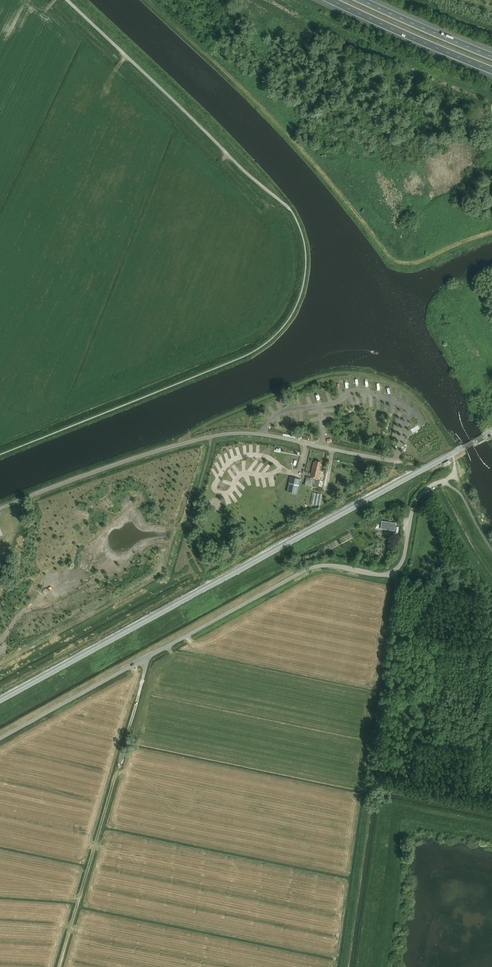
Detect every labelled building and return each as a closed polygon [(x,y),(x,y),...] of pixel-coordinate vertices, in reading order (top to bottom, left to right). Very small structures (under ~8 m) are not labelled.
[(320,463),(320,462),(316,461),(316,463),(314,462),(311,476),(318,477),(321,464),(320,463)] [(307,476),(305,485),(312,486),(314,478),(307,476)] [(300,479),(290,477),(287,491),(297,494),(300,479)] [(322,494),(312,492),(310,504),(320,506),(322,494)] [(395,531),(396,523),(386,521),(382,521),(381,529),(385,529),(395,531)]
